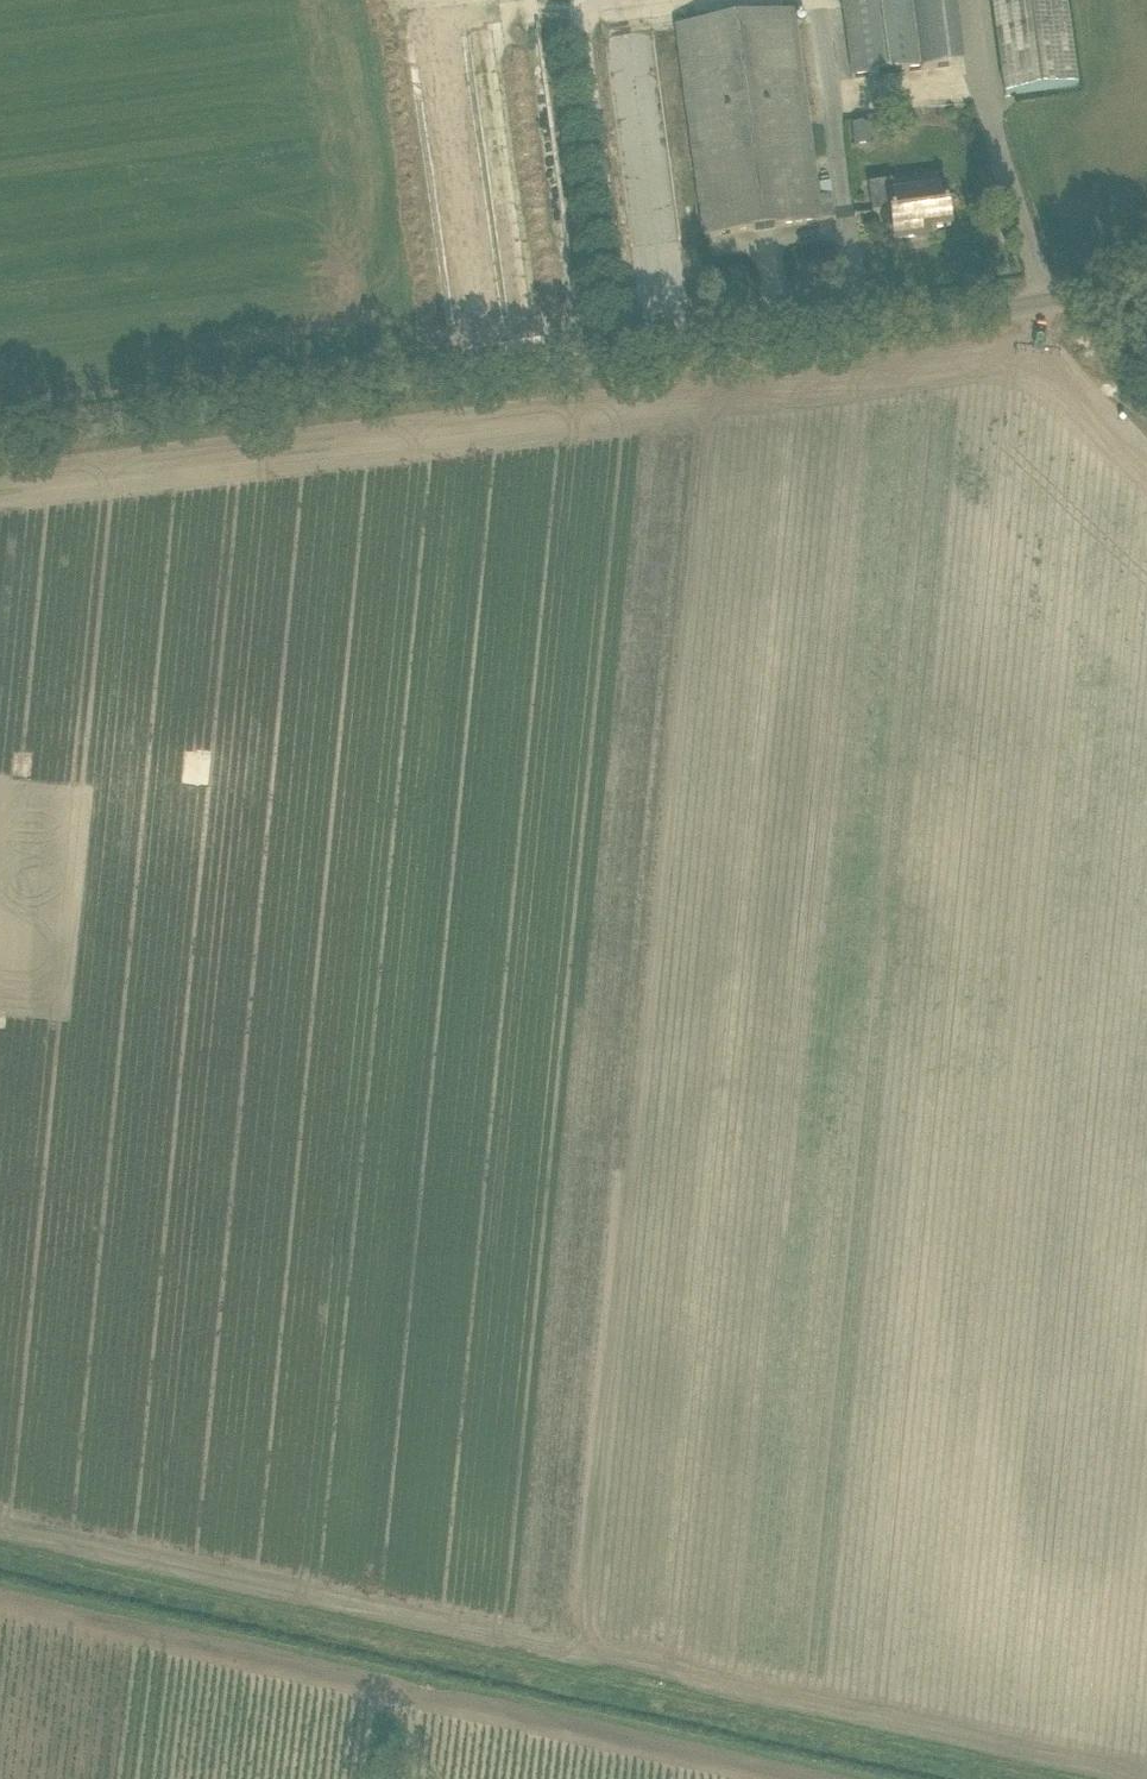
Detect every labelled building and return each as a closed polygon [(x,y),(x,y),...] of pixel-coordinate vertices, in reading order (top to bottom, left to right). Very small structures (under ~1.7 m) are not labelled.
[(923,69),(914,0),(843,0),(854,78),(923,69)] [(677,27),(704,237),(822,221),(794,11),(677,27)] [(1006,98),(1015,96),(1078,88),(1074,64),(1003,73),(1006,98)] [(865,143),(864,120),(849,121),(850,143),(865,143)] [(628,195),(630,233),(672,230),(670,180),(650,181),(651,194),(628,195)] [(946,189),(896,195),(895,195),(893,182),(869,185),(872,204),(878,203),(879,213),(892,211),(896,241),(918,238),(917,231),(951,227),(946,189)]
